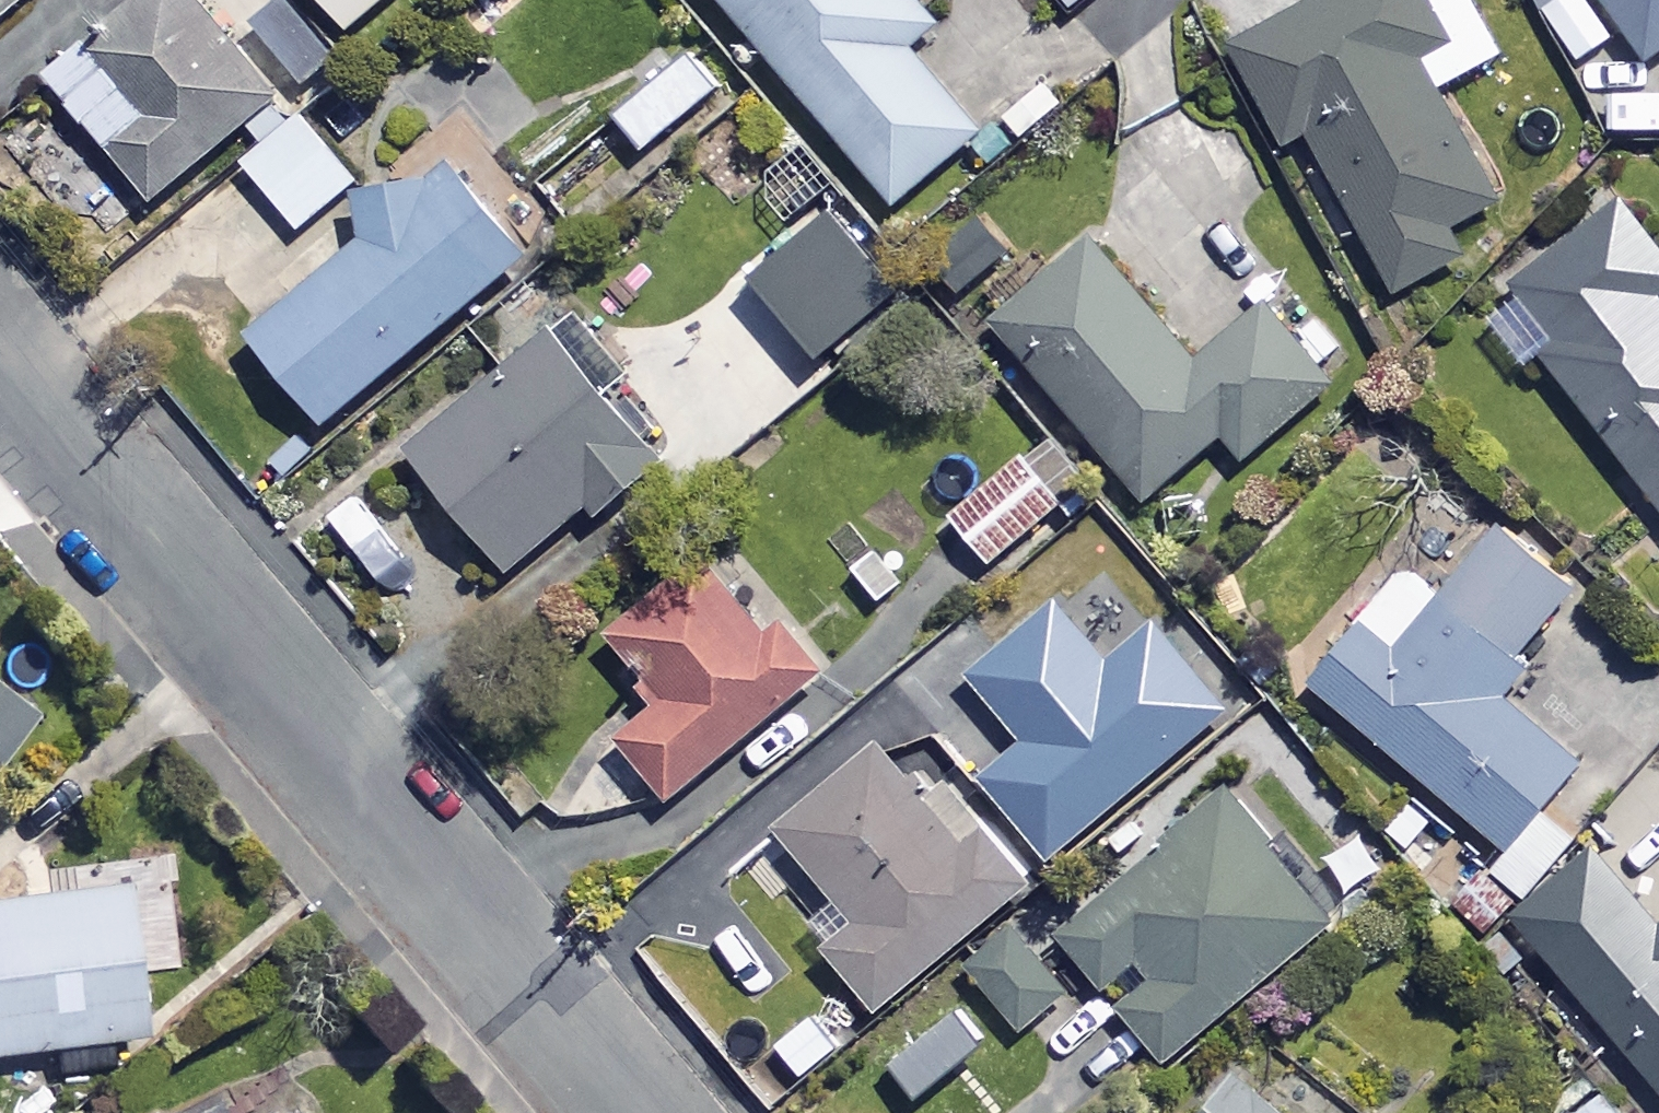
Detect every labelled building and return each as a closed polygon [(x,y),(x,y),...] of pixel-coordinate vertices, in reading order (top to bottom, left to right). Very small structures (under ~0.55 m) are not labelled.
[(274,0),(138,0),(44,77),(147,203),(282,93),(235,36),(276,3),(274,0)] [(339,29),(374,0),(315,0),(339,29)] [(909,0),(719,0),(891,202),(973,133),(902,49),(931,25),(909,0)] [(1069,13),(1085,0),(1058,0),(1069,13)] [(1465,0),(1305,0),(1223,44),(1276,144),(1301,131),(1387,292),(1457,255),(1441,226),(1492,199),(1432,87),(1494,54),(1465,0)] [(1545,6),(1539,11),(1576,62),(1620,30),(1642,61),(1658,49),(1658,0),(1541,0),(1545,6)] [(333,64),(282,1),(252,26),(303,88),(333,64)] [(725,96),(687,48),(606,112),(645,160),(725,96)] [(354,185),(300,118),(241,165),(294,232),(354,185)] [(521,254),(434,150),(352,208),(357,243),(246,336),(318,423),(521,254)] [(1614,201),(1475,309),(1519,365),(1534,353),(1658,514),(1658,259),(1614,201)] [(1191,362),(1088,238),(988,321),(1139,502),(1217,437),(1238,462),(1325,389),(1257,307),(1191,362)] [(615,375),(571,320),(405,453),(502,574),(586,506),(593,515),(654,466),(594,392),(615,375)] [(1060,506),(1018,456),(945,519),(987,568),(1060,506)] [(405,557),(357,497),(327,521),(375,582),(405,557)] [(1404,564),(1305,681),(1504,849),(1490,866),(1520,891),(1574,827),(1542,800),(1575,762),(1484,685),(1566,587),(1486,520),(1430,586),(1404,564)] [(885,541),(849,568),(879,608),(915,580),(885,541)] [(627,683),(646,704),(609,736),(665,800),(811,673),(702,546),(602,632),(638,674),(627,683)] [(1057,700),(987,615),(912,676),(982,761),(1057,700)] [(1247,696),(1201,645),(1172,671),(1218,722),(1247,696)] [(49,714),(0,678),(0,778),(49,714)] [(871,1009),(1031,878),(948,777),(922,798),(877,743),(773,828),(833,901),(803,926),(871,1009)] [(1158,1061),(1353,902),(1292,828),(1269,847),(1224,792),(1053,932),(1158,1061)] [(1658,1092),(1658,930),(1587,845),(1507,913),(1658,1092)] [(53,1044),(57,1072),(145,1061),(122,881),(0,897),(0,1051),(53,1044)] [(1057,944),(1029,907),(958,959),(1013,1033),(1065,995),(1038,958),(1057,944)] [(1232,1065),(1191,1112),(1288,1112),(1232,1065)] [(211,1102),(190,1112),(216,1112),(211,1102)] [(1594,1102),(1581,1112),(1603,1112),(1594,1102)]
